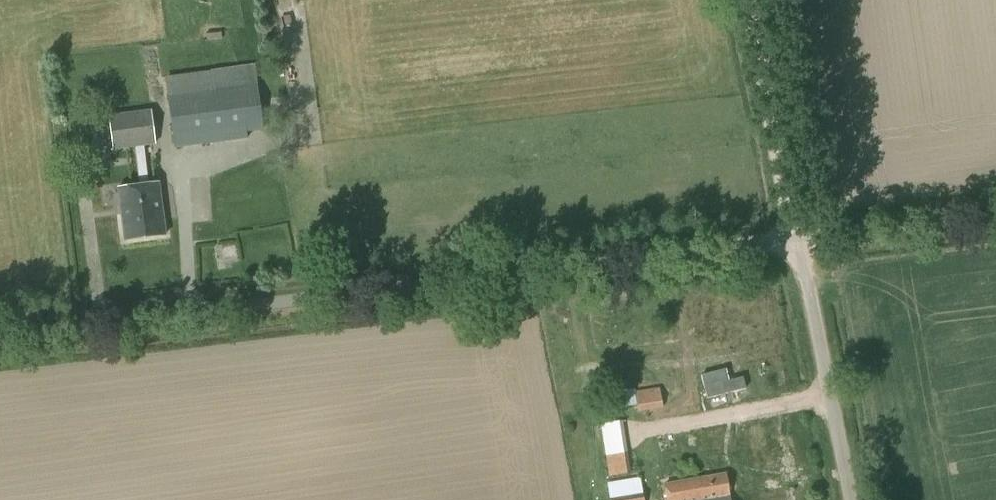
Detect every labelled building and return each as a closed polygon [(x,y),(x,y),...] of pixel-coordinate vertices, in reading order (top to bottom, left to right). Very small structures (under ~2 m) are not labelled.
[(207,42),(222,40),(221,31),(206,33),(207,42)] [(175,147),(247,138),(246,131),(263,129),(258,85),(169,96),(175,147)] [(144,146),(156,145),(152,112),(111,117),(115,150),(136,147),(144,146)] [(140,186),(118,189),(124,241),(168,236),(162,184),(149,185),(144,146),(136,147),(140,186)] [(241,259),(239,246),(225,248),(228,262),(241,259)] [(665,408),(661,389),(620,397),(623,410),(639,407),(640,413),(665,408)] [(631,453),(625,420),(597,425),(598,433),(601,432),(608,476),(630,473),(627,453),(631,453)] [(724,499),(746,499),(744,489),(761,485),(754,451),(717,458),(723,493),(724,499)] [(723,493),(717,458),(672,467),(678,499),(685,499),(723,493)] [(610,499),(644,499),(640,479),(608,484),(610,499)]
